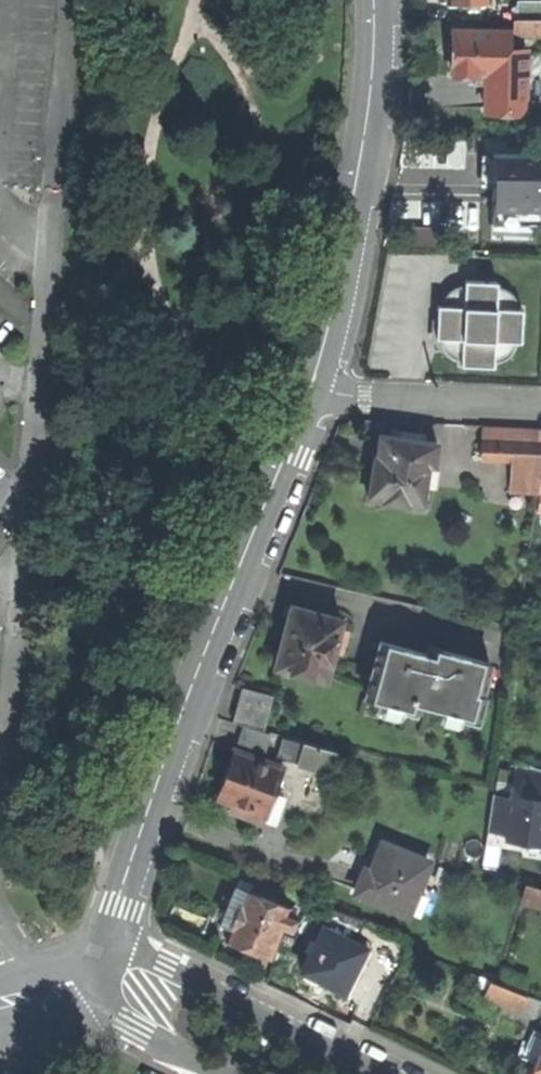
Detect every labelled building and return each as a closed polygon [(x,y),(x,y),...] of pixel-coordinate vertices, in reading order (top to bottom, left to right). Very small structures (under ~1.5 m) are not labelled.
[(515,32),(540,33),(540,18),(516,17),(515,32)] [(474,73),(506,74),(506,66),(512,66),(513,50),(507,50),(507,31),(453,30),(453,54),(452,73),(474,73)] [(525,50),(513,50),(512,66),(506,66),(506,74),(474,73),(474,83),(486,83),(486,111),(524,112),(525,50)] [(486,148),(485,187),(494,187),(494,228),(540,229),(540,149),(486,148)] [(460,364),(493,365),(493,361),(499,361),(506,357),(511,353),(514,348),(516,341),(520,341),(522,309),(517,309),(517,304),(515,298),(512,294),(507,289),(501,286),(496,286),(497,281),(465,279),(464,285),(457,285),(450,289),(445,294),(442,305),(438,304),(437,322),(436,337),(440,337),(441,343),(444,350),(449,356),(454,358),(460,359),(460,364)] [(483,441),(530,443),(529,459),(512,459),(511,490),(539,491),(540,479),(540,473),(540,428),(484,427),(483,441)] [(391,429),(390,435),(399,437),(399,439),(415,442),(416,439),(426,441),(427,435),(391,429)] [(430,486),(437,443),(426,441),(416,439),(415,442),(399,439),(399,437),(390,435),(380,434),(377,452),(375,451),(369,485),(367,497),(422,506),(425,486),(430,486)] [(512,459),(529,459),(530,443),(483,441),(482,441),(481,457),(512,459)] [(327,670),(332,649),(338,628),(341,619),(291,606),(281,642),(275,665),(324,678),(327,670)] [(338,628),(332,649),(342,652),(348,631),(338,628)] [(380,641),(365,697),(412,709),(414,702),(474,717),(489,662),(428,646),(426,653),(424,659),(410,656),(411,649),(380,641)] [(418,651),(411,649),(410,656),(424,659),(426,653),(418,651)] [(232,721),(241,723),(261,729),(270,697),(240,688),(232,721)] [(263,749),(267,730),(261,729),(241,723),(236,741),(263,749)] [(275,757),(295,763),(302,742),(281,736),(275,757)] [(334,751),(302,742),(295,763),(327,773),(334,751)] [(261,824),(264,814),(275,818),(280,804),(269,800),(280,766),(230,749),(222,777),(215,798),(231,804),(229,813),(261,824)] [(493,794),(488,830),(504,832),(519,834),(522,841),(540,844),(540,769),(515,759),(509,796),(493,794)] [(503,838),(522,841),(519,834),(504,832),(503,838)] [(406,914),(407,912),(413,896),(427,862),(383,844),(373,869),(371,874),(364,871),(355,893),(406,914)] [(228,922),(232,923),(246,890),(248,885),(239,881),(224,920),(228,922)] [(540,906),(540,888),(526,884),(521,900),(540,906)] [(288,907),(246,890),(232,923),(226,939),(269,956),(281,925),(286,912),(288,907)] [(413,896),(407,912),(419,917),(426,901),(413,896)] [(297,916),(286,912),(281,925),(291,929),(297,916)] [(476,984),(487,988),(490,981),(479,976),(477,981),(476,984)] [(485,994),(522,1009),(528,995),(490,981),(487,988),(485,994)] [(540,1000),(528,995),(522,1009),(535,1013),(540,1000)] [(532,1073),(540,1073),(540,1050),(532,1073)]
